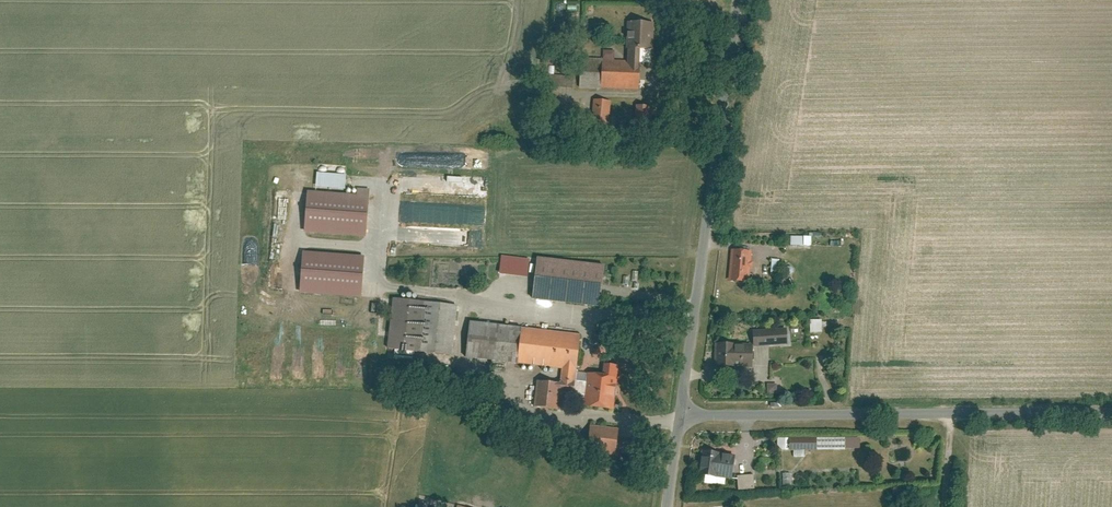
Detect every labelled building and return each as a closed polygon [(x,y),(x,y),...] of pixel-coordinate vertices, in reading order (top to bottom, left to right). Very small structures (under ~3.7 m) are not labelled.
[(655,53),(657,23),(631,22),(630,52),(643,53),(655,53)] [(617,51),(606,51),(606,58),(606,62),(617,62),(617,51)] [(630,52),(630,63),(643,63),(643,53),(630,52)] [(655,53),(643,53),(643,63),(643,65),(655,66),(655,53)] [(583,57),(582,85),(605,86),(606,62),(606,58),(583,57)] [(606,62),(605,86),(605,90),(642,91),(643,65),(643,63),(630,63),(617,62),(606,62)] [(574,75),(550,74),(549,86),(573,87),(574,75)] [(612,100),(595,98),(592,135),(609,137),(612,100)] [(653,105),(638,104),(636,133),(651,134),(652,114),(658,115),(659,110),(653,110),(653,105)] [(484,197),(484,180),(434,179),(434,195),(484,197)] [(366,194),(306,189),(303,229),(362,234),(366,194)] [(814,245),(814,235),(794,235),(794,245),(814,245)] [(752,250),(732,248),(727,278),(747,281),(752,250)] [(362,255),(303,251),(300,290),(358,295),(362,255)] [(502,274),(535,275),(535,257),(503,256),(502,274)] [(537,257),(532,297),(598,305),(603,265),(537,257)] [(781,269),(782,259),(774,258),(774,268),(781,269)] [(457,305),(390,297),(384,349),(450,358),(457,305)] [(579,334),(469,321),(465,356),(575,369),(579,334)] [(822,321),(810,321),(810,333),(822,333),(822,321)] [(786,328),(753,330),(754,346),(787,344),(786,328)] [(731,343),(715,343),(715,365),(730,365),(730,363),(751,363),(752,345),(731,344),(731,343)] [(596,358),(607,357),(606,347),(595,348),(596,358)] [(613,377),(583,374),(581,402),(611,404),(613,377)] [(557,383),(533,380),(530,403),(553,407),(557,383)] [(777,386),(768,386),(768,395),(777,395),(777,386)] [(617,427),(593,424),(590,450),(613,453),(617,427)] [(778,449),(789,449),(789,436),(778,436),(778,449)] [(815,437),(789,436),(789,449),(815,449),(815,437)] [(815,437),(815,449),(844,449),(844,437),(815,437)] [(844,437),(844,449),(859,449),(859,437),(844,437)] [(735,455),(703,450),(703,457),(700,473),(732,478),(735,455)] [(700,473),(703,457),(697,456),(694,473),(700,473)] [(752,474),(736,475),(737,489),(753,488),(752,474)]
